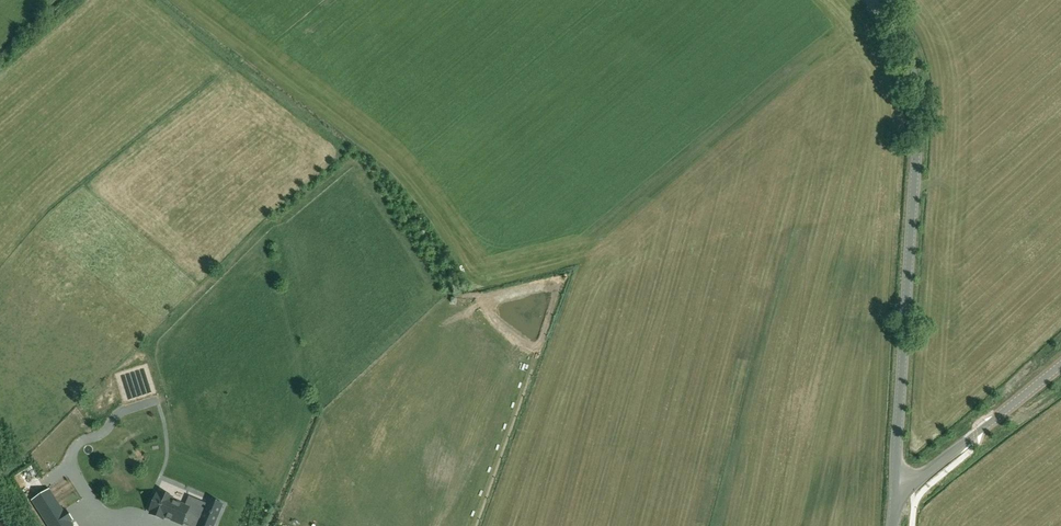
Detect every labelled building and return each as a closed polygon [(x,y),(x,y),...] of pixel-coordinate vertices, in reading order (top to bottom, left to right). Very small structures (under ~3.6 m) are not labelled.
[(50,489),(31,500),(48,525),(74,525),(50,489)] [(222,505),(210,500),(208,505),(189,497),(185,506),(171,500),(172,498),(159,493),(159,495),(158,494),(151,511),(152,511),(151,513),(163,518),(164,516),(182,524),(182,523),(189,525),(193,516),(201,520),(199,525),(213,525),(214,523),(222,505)]
